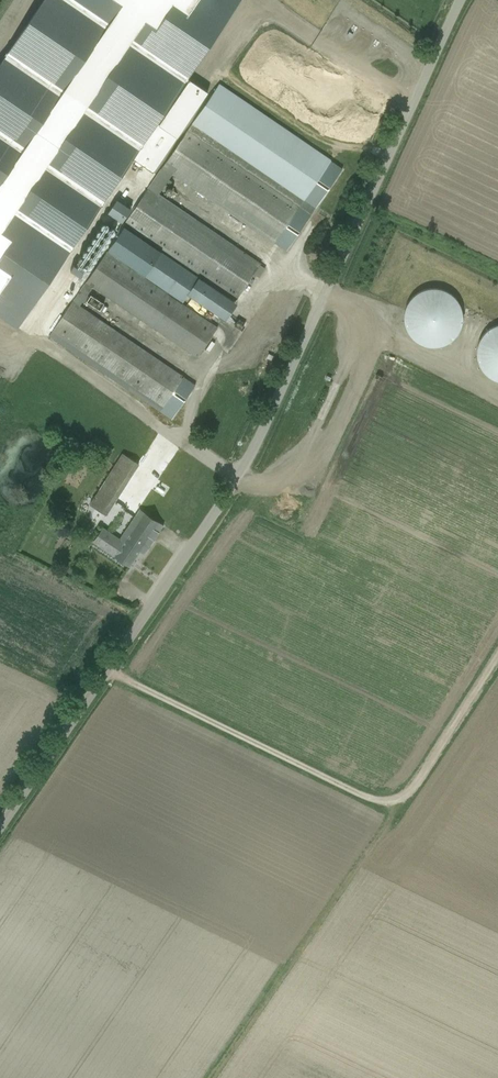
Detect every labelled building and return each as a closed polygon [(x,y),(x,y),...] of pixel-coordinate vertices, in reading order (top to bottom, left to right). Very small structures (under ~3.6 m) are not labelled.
[(153,173),(208,92),(189,79),(159,124),(157,123),(240,0),(45,0),(0,66),(0,315),(18,327),(132,159),(153,173)] [(289,251),(344,164),(219,84),(193,126),(279,181),(274,188),(268,184),(265,189),(268,192),(265,197),(268,199),(265,204),(273,209),(272,210),(280,215),(278,218),(287,224),(275,243),(289,251)] [(137,208),(241,271),(235,280),(237,282),(233,290),(243,297),(265,260),(158,196),(155,202),(145,196),(137,208)] [(122,222),(131,209),(117,199),(108,213),(122,222)] [(230,320),(243,301),(125,226),(83,292),(90,297),(88,300),(101,309),(105,303),(90,293),(93,288),(200,356),(219,326),(184,303),(190,295),(230,320)] [(418,285),(406,337),(455,348),(467,297),(418,285)] [(71,302),(49,338),(116,379),(118,376),(137,388),(136,389),(174,412),(194,378),(71,302)] [(492,329),(491,335),(480,338),(479,353),(486,378),(497,379),(497,327),(492,329)] [(122,453),(89,504),(107,516),(140,464),(122,453)] [(144,554),(164,525),(140,509),(120,539),(103,528),(94,542),(115,556),(129,566),(140,551),(144,554)]
